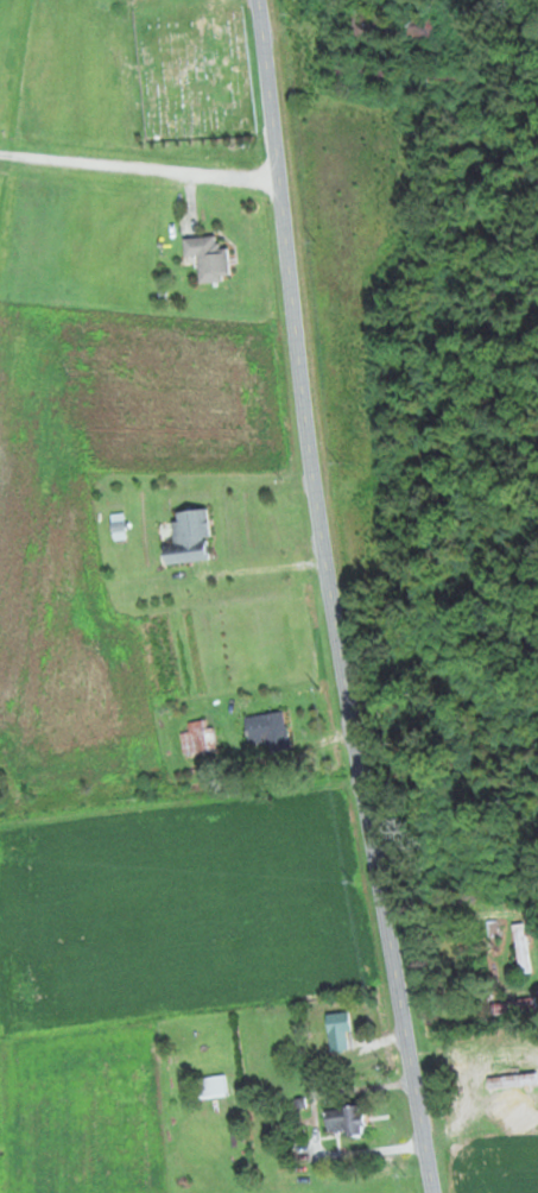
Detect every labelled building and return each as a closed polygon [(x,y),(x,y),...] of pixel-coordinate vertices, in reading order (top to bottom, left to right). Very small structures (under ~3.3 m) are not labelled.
[(344,6),(343,35),(430,39),(432,10),(344,6)] [(196,255),(198,283),(228,280),(226,247),(217,247),(216,236),(182,238),(183,256),(196,255)] [(206,509),(172,511),(174,545),(163,546),(163,563),(209,560),(206,509)] [(243,718),(249,748),(288,742),(283,711),(243,718)] [(189,723),(190,731),(179,733),(182,756),(210,752),(206,720),(189,723)] [(513,924),(517,974),(528,973),(525,923),(513,924)] [(491,1012),(533,1010),(533,1000),(490,1003),(491,1012)] [(326,1014),(331,1051),(353,1049),(349,1011),(326,1014)] [(197,1079),(201,1100),(229,1094),(224,1074),(197,1079)] [(365,1106),(322,1108),(323,1134),(366,1132),(365,1106)]
